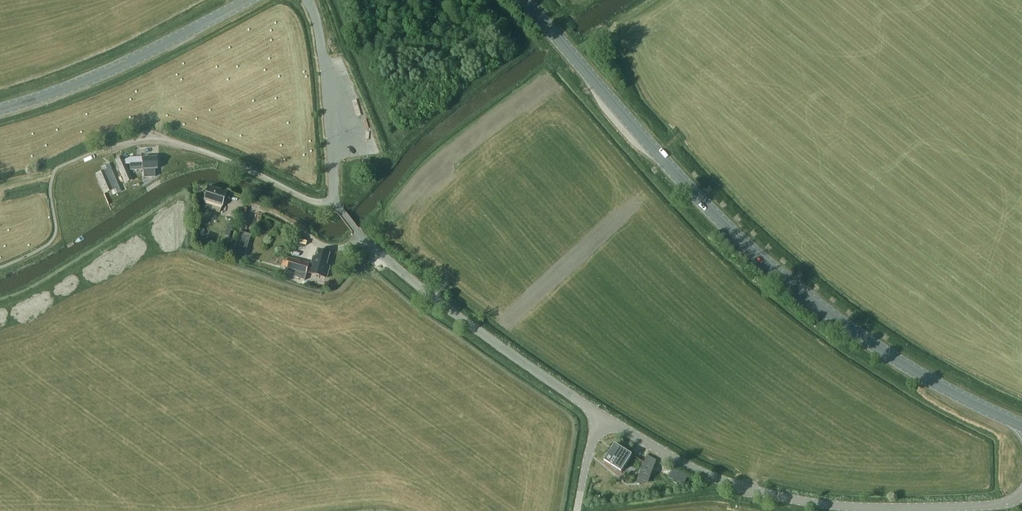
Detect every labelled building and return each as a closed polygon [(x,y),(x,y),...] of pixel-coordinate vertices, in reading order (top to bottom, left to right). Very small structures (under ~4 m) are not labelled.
[(145,146),(145,156),(155,155),(155,146),(145,146)] [(125,160),(123,156),(116,159),(119,166),(129,191),(136,189),(129,170),(158,169),(157,157),(141,157),(129,158),(125,160)] [(131,197),(119,166),(111,169),(109,163),(100,167),(102,171),(95,174),(110,207),(131,197)] [(209,187),(207,194),(201,192),(199,199),(205,201),(202,208),(220,213),(222,206),(223,206),(227,192),(209,187)] [(230,237),(234,222),(230,220),(226,236),(230,237)] [(251,235),(240,231),(233,254),(244,258),(251,235)] [(309,273),(325,277),(328,266),(327,266),(330,254),(318,250),(317,257),(313,256),(309,273)] [(288,258),(288,259),(286,267),(296,270),(294,277),(305,280),(310,264),(288,258)] [(607,462),(624,472),(635,455),(618,445),(607,462)] [(646,455),(636,483),(649,482),(656,461),(646,455)] [(672,469),(668,478),(673,480),(672,482),(677,484),(678,482),(683,485),(688,476),(672,469)]
